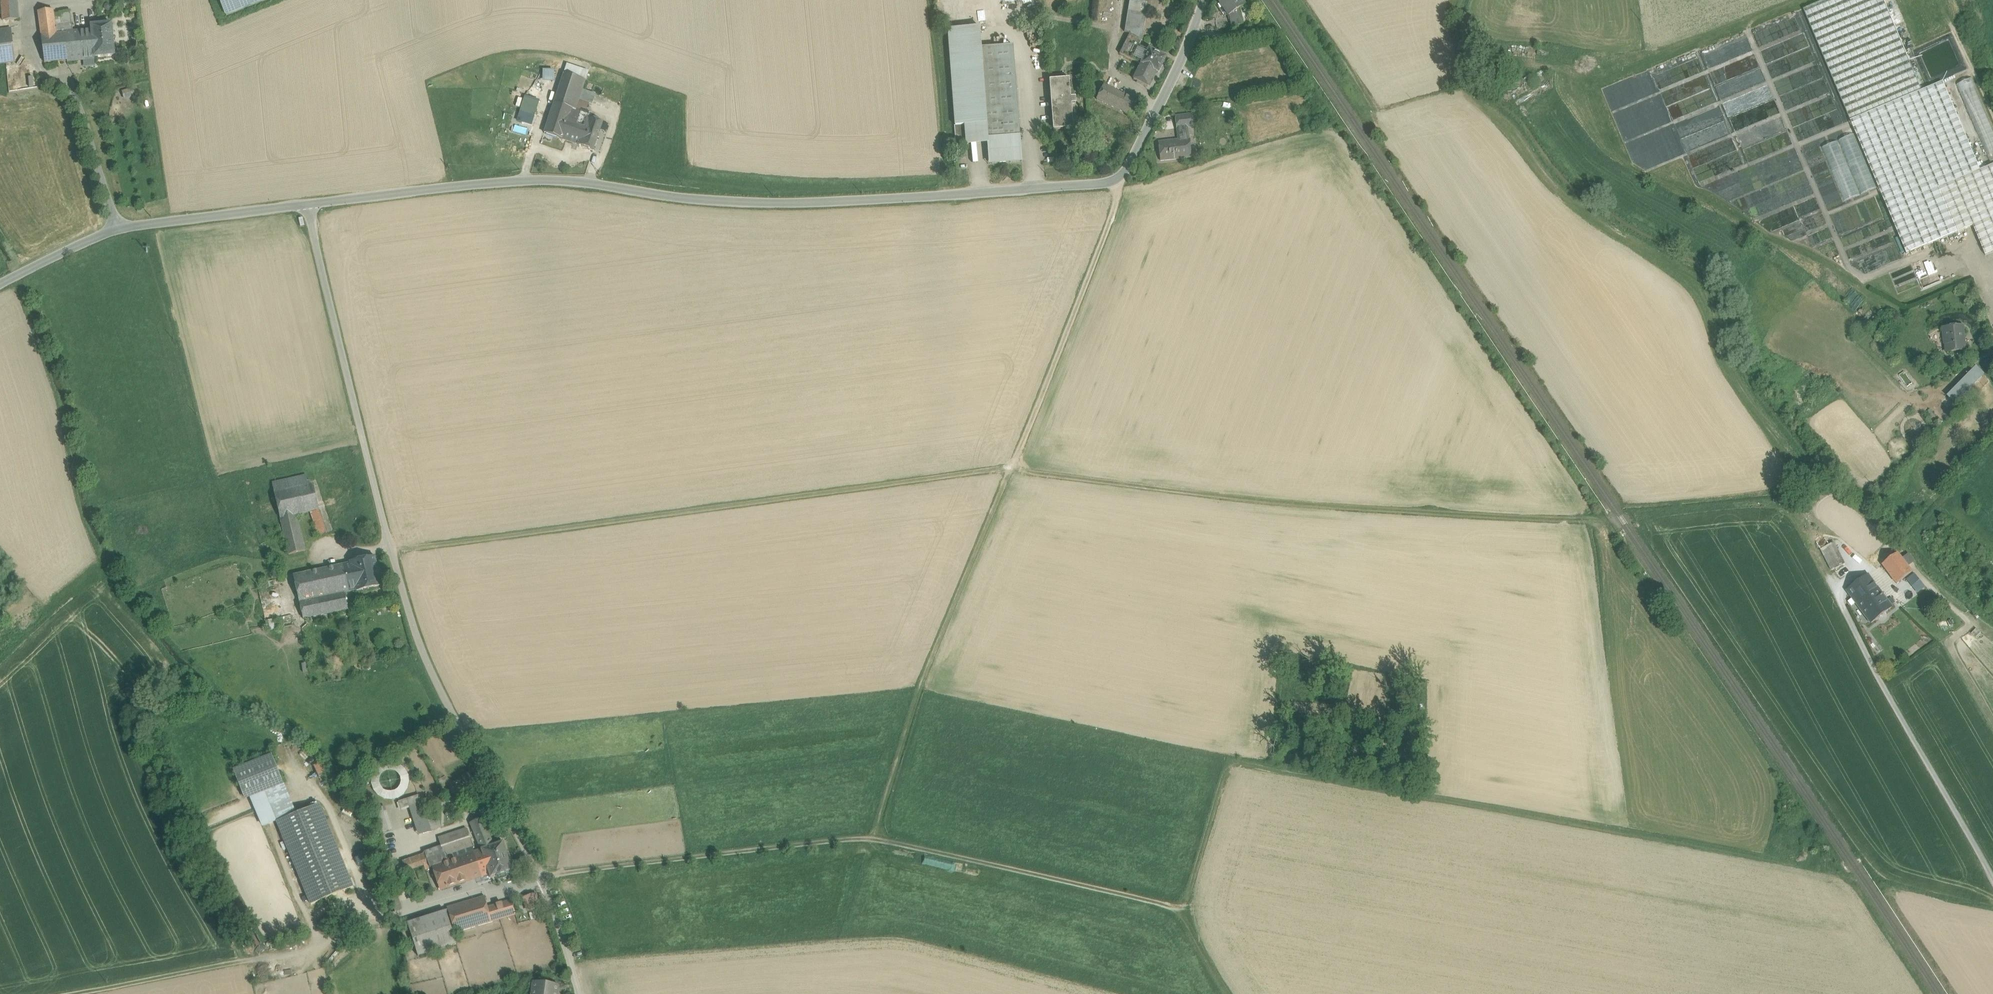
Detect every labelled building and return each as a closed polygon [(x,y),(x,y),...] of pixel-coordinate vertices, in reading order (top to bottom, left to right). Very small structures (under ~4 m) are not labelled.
[(3,21),(19,19),(17,0),(1,0),(3,21)] [(222,14),(264,0),(217,0),(222,14)] [(1131,0),(1129,0),(1124,32),(1129,35),(1129,34),(1138,39),(1144,2),(1131,0)] [(1218,1),(1228,16),(1239,8),(1244,5),(1241,0),(1219,0),(1218,1)] [(1804,9),(1851,121),(1922,91),(1884,0),(1826,0),(1804,9)] [(1239,8),(1228,16),(1231,27),(1243,24),(1239,8)] [(53,10),(38,12),(41,36),(57,34),(54,14),(53,10)] [(71,11),(59,13),(59,14),(61,25),(72,24),(71,11)] [(61,25),(59,14),(54,14),(57,34),(65,34),(73,33),(72,24),(61,25)] [(112,24),(92,26),(92,31),(95,58),(115,56),(112,24)] [(979,27),(948,29),(955,126),(965,125),(986,124),(980,48),(981,48),(979,27)] [(0,31),(0,64),(15,62),(11,29),(0,31)] [(92,31),(73,33),(65,34),(67,61),(95,58),(92,31)] [(57,34),(41,36),(45,63),(67,61),(65,34),(57,34)] [(1138,39),(1129,34),(1129,35),(1119,54),(1141,65),(1148,51),(1135,45),(1138,39)] [(981,48),(980,48),(986,124),(987,139),(988,139),(1009,138),(1020,137),(1013,46),(981,48)] [(1165,58),(1148,50),(1148,51),(1141,65),(1155,72),(1158,73),(1165,58)] [(1155,72),(1141,65),(1133,80),(1147,87),(1155,72)] [(587,83),(565,75),(544,137),(594,154),(604,125),(590,119),(591,113),(579,109),(587,83)] [(1974,77),(1958,84),(1992,165),(1992,122),(1974,77)] [(1069,79),(1049,81),(1053,131),(1073,129),(1071,105),(1076,104),(1075,98),(1070,98),(1069,79)] [(1851,121),(1907,252),(1959,230),(1940,185),(1982,167),(1945,81),(1922,91),(1851,121)] [(1139,104),(1103,86),(1096,100),(1132,118),(1139,104)] [(519,111),(524,112),(521,121),(532,124),(539,101),(523,97),(519,111)] [(1192,114),(1175,116),(1177,129),(1193,127),(1192,114)] [(955,126),(954,126),(956,147),(967,146),(965,125),(955,126)] [(1855,133),(1821,146),(1842,201),(1875,188),(1855,133)] [(1189,139),(1158,142),(1160,161),(1191,158),(1189,139)] [(1707,178),(1702,166),(1694,170),(1699,182),(1707,178)] [(1966,204),(1990,260),(1992,259),(1992,192),(1966,204)] [(1844,301),(1855,309),(1862,299),(1850,291),(1844,301)] [(1963,327),(1944,329),(1944,330),(1943,331),(1944,343),(1946,344),(1947,352),(1965,351),(1963,327)] [(1984,375),(1976,367),(1948,396),(1956,404),(1984,375)] [(1983,384),(1992,393),(1992,374),(1983,384)] [(306,476),(272,484),(280,519),(297,515),(311,512),(319,510),(313,485),(311,485),(310,482),(308,482),(306,476)] [(319,510),(311,512),(319,536),(327,533),(319,510)] [(297,515),(280,519),(289,555),(305,551),(297,515)] [(1836,542),(1823,549),(1834,570),(1847,563),(1836,542)] [(1914,571),(1900,553),(1884,564),(1898,583),(1914,571)] [(375,557),(350,562),(350,563),(356,591),(356,592),(381,586),(375,557)] [(350,563),(294,576),(300,603),(344,593),(356,591),(350,563)] [(1870,575),(1849,591),(1873,622),(1893,606),(1870,575)] [(344,593),(300,603),(303,619),(348,610),(344,593)] [(271,755),(234,770),(245,798),(282,783),(271,755)] [(326,773),(322,764),(315,767),(319,776),(326,773)] [(283,785),(265,792),(276,820),(294,813),(283,785)] [(264,792),(251,797),(262,826),(276,820),(265,792),(264,792)] [(319,804),(277,821),(311,905),(353,888),(319,804)] [(430,831),(421,804),(414,806),(423,834),(430,831)] [(375,808),(383,832),(391,829),(384,806),(375,808)] [(483,818),(470,823),(481,850),(493,845),(483,818)] [(466,828),(438,838),(444,856),(472,847),(466,828)] [(503,842),(494,845),(493,845),(481,850),(489,873),(490,878),(512,871),(503,842)] [(481,850),(433,866),(441,889),(489,873),(481,850)] [(425,855),(403,862),(406,870),(428,863),(425,855)] [(484,897),(447,907),(448,910),(450,919),(454,932),(492,922),(487,907),(484,897)] [(511,900),(487,907),(492,922),(515,915),(511,900)] [(444,911),(407,923),(418,956),(456,944),(448,920),(450,919),(448,910),(444,911)] [(532,982),(530,993),(557,993),(559,985),(532,982)]
